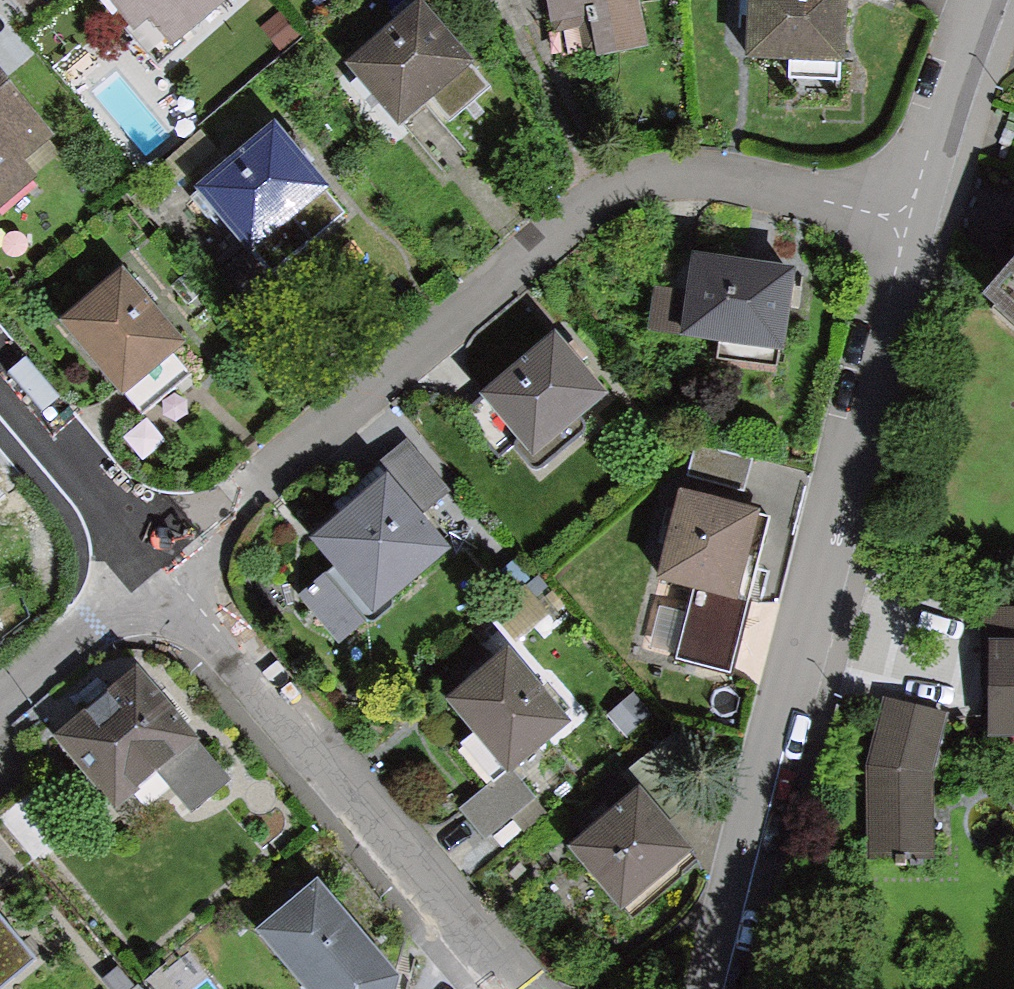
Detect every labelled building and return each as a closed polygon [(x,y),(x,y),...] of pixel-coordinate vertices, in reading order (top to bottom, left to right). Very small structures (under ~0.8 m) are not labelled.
[(135,30),(152,16),(171,39),(220,0),(110,0),(135,30)] [(344,63),(398,128),(428,103),(445,124),(493,84),(423,0),(420,0),(344,63)] [(642,0),(544,0),(555,61),(649,46),(642,0)] [(743,57),(786,58),(785,76),(840,78),(841,59),(846,59),(848,0),(745,0),(743,57)] [(0,64),(0,210),(45,174),(30,156),(56,135),(0,64)] [(270,118),(194,182),(251,248),(326,184),(270,118)] [(784,350),(797,263),(691,248),(686,285),(649,279),(642,332),(715,342),(713,353),(776,362),(778,349),(784,350)] [(1013,315),(1013,252),(983,285),(1013,315)] [(184,342),(117,268),(59,320),(141,411),(189,368),(174,351),(184,342)] [(610,394),(554,331),(480,396),(536,459),(610,394)] [(407,439),(378,463),(386,473),(420,514),(447,490),(407,439)] [(752,460),(695,447),(688,478),(745,490),(752,460)] [(386,473),(308,540),(329,565),(298,592),(343,644),(452,551),(420,514),(386,473)] [(758,511),(759,506),(683,487),(660,578),(694,587),(677,657),(733,671),(741,636),(771,514),(758,511)] [(988,609),(987,677),(986,738),(1013,739),(1013,610),(988,609)] [(569,716),(506,643),(446,693),(509,767),(569,716)] [(225,778),(139,668),(55,734),(112,805),(156,771),(186,809),(225,778)] [(950,717),(887,704),(871,766),(872,851),(936,849),(935,773),(950,717)] [(509,767),(461,809),(486,837),(511,815),(525,831),(547,811),(509,767)] [(692,857),(638,789),(569,844),(623,912),(692,857)] [(21,866),(0,841),(0,884),(21,866)] [(317,877),(256,926),(307,988),(394,988),(397,977),(317,877)] [(39,964),(0,918),(0,988),(9,988),(39,964)]
